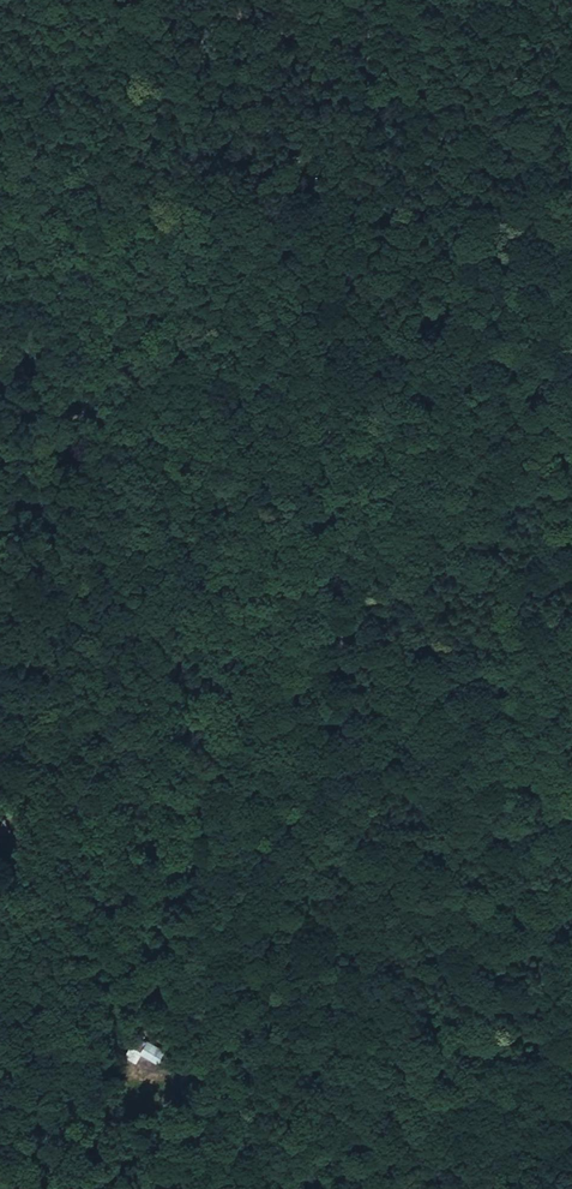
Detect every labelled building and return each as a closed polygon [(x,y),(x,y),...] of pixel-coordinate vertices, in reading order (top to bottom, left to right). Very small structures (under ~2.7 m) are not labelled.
[(136,1060),(140,1053),(158,1062),(165,1048),(137,1034),(126,1055),(136,1060)]
